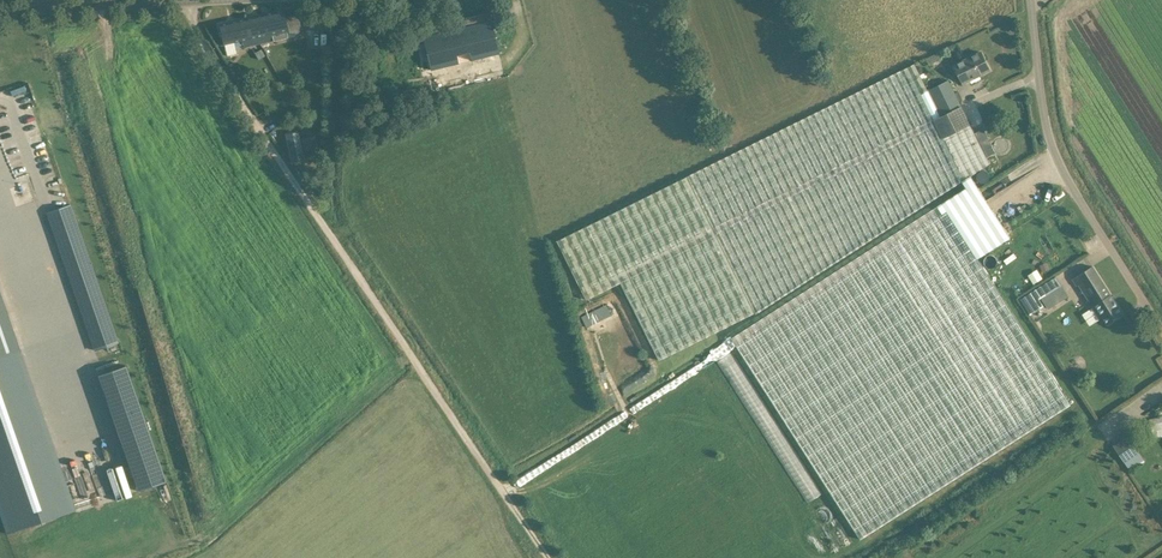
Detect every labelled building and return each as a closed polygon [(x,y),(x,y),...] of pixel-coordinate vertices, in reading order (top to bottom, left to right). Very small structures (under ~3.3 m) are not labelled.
[(219,24),(223,44),(242,40),(243,47),(302,33),(295,6),(219,24)] [(499,53),(495,35),(489,13),(422,29),(431,70),(499,53)] [(282,75),(289,72),(286,64),(291,62),(284,47),(271,53),(282,75)] [(261,49),(255,53),(259,59),(265,55),(261,49)] [(991,70),(981,51),(955,65),(964,83),(991,70)] [(915,64),(557,241),(586,300),(621,282),(659,360),(754,313),(755,314),(962,181),(966,188),(756,322),(732,338),(733,340),(737,346),(861,539),(1071,404),(978,258),(1011,238),(987,200),(981,192),(971,176),(990,164),(987,158),(986,157),(983,151),(975,133),(974,133),(972,128),(970,125),(971,124),(969,119),(966,114),(961,103),(960,101),(955,93),(954,91),(953,89),(949,80),(928,90),(915,64)] [(286,134),(292,162),(304,160),(298,131),(286,134)] [(314,135),(302,138),(305,150),(307,150),(311,149),(317,148),(314,135)] [(984,150),(987,157),(994,153),(991,147),(984,150)] [(66,206),(47,213),(48,213),(52,212),(71,268),(67,270),(74,290),(78,288),(99,348),(95,350),(118,343),(118,342),(117,342),(70,206),(71,205),(70,205),(66,206)] [(998,254),(1014,245),(1010,239),(994,249),(998,254)] [(1091,264),(1081,270),(1071,276),(1077,286),(1079,285),(1089,299),(1087,301),(1092,309),(1095,307),(1102,318),(1105,317),(1109,323),(1123,314),(1091,264)] [(1034,282),(1043,277),(1038,269),(1029,274),(1034,282)] [(1062,285),(1042,298),(1049,309),(1069,296),(1062,285)] [(18,347),(0,296),(0,353),(18,347)] [(126,365),(98,375),(99,376),(102,375),(109,393),(133,385),(126,365)] [(133,385),(109,393),(115,412),(139,404),(133,385)] [(139,404),(115,412),(122,431),(146,423),(139,404)] [(1149,418),(1151,425),(1152,431),(1161,429),(1161,415),(1149,418)] [(146,423),(122,431),(129,450),(153,442),(146,423)] [(1127,437),(1113,446),(1129,468),(1142,459),(1138,454),(1127,437)] [(153,442),(129,450),(135,469),(159,461),(153,442)] [(159,461),(135,469),(142,488),(138,489),(139,491),(166,481),(159,461)]
